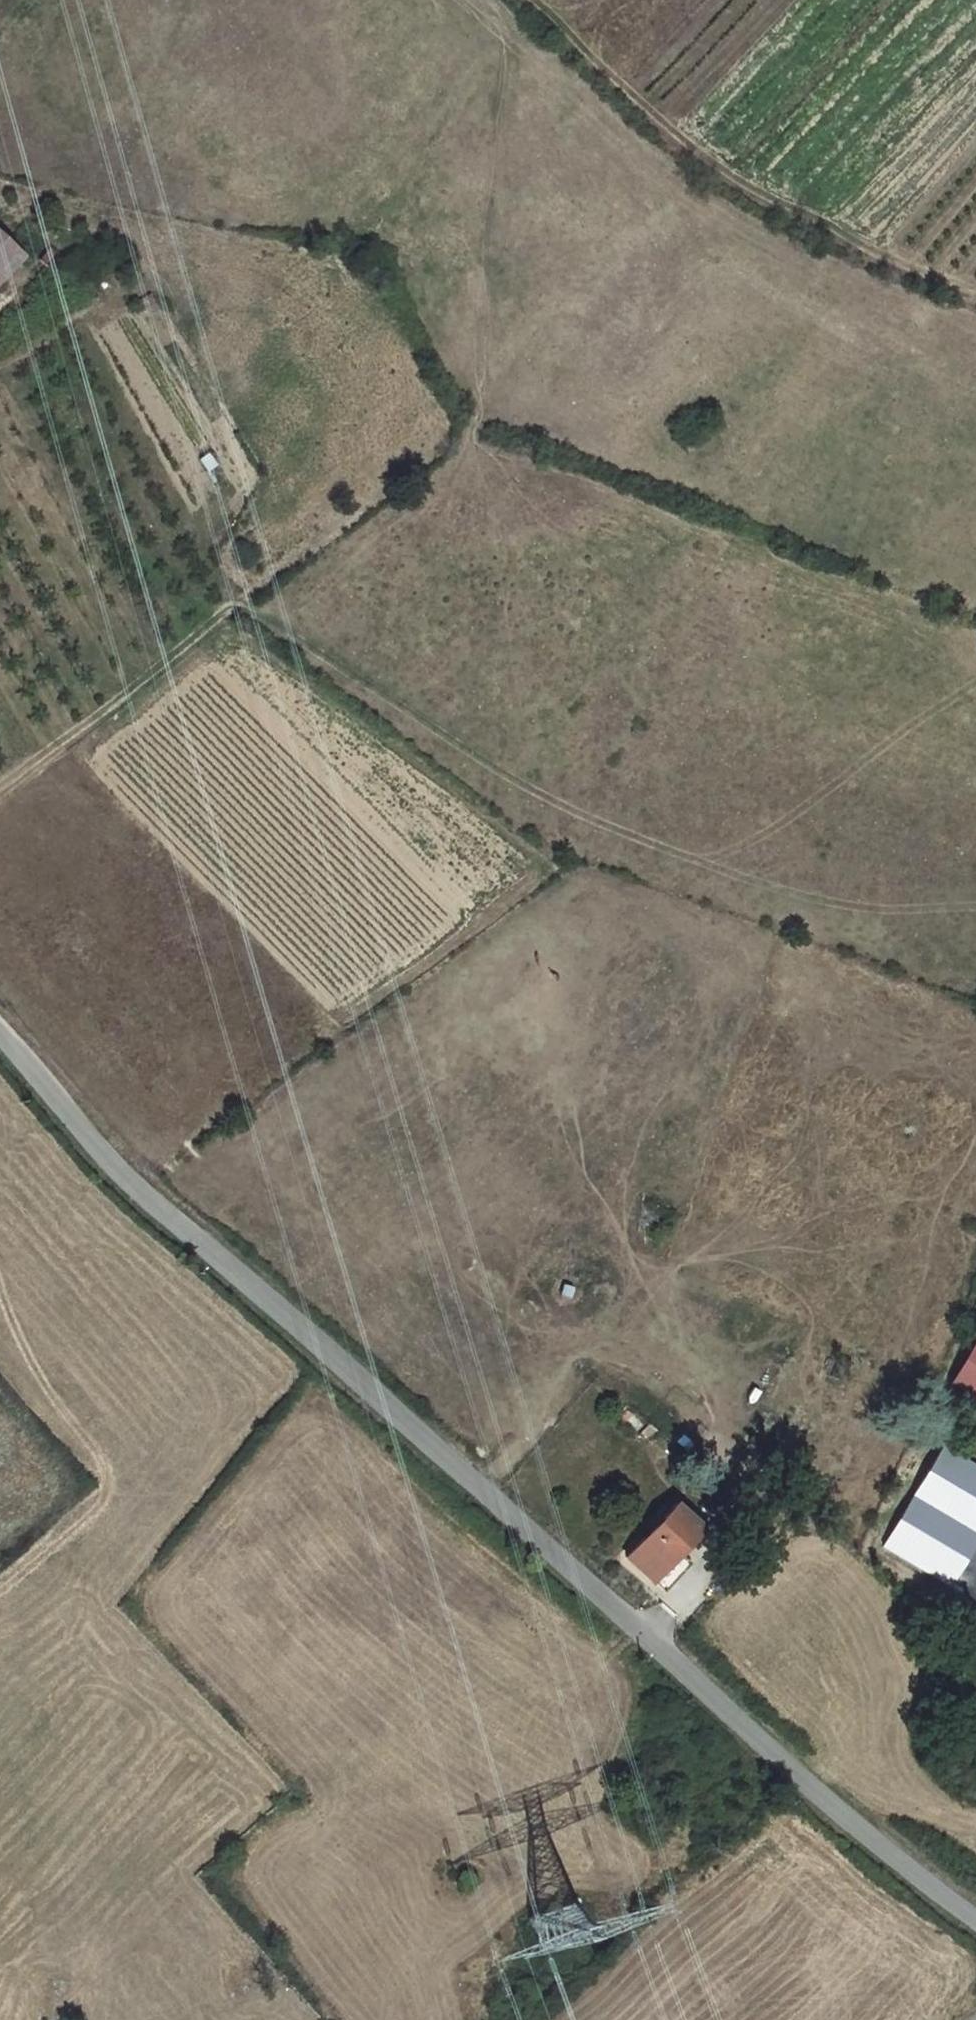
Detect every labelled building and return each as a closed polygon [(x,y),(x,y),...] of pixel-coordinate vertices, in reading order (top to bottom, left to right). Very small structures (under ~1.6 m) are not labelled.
[(0,233),(0,279),(23,256),(0,233)] [(975,1387),(975,1347),(958,1376),(975,1387)] [(946,1445),(884,1545),(954,1588),(975,1553),(975,1464),(946,1445)] [(623,1554),(650,1580),(677,1552),(701,1525),(673,1500),(623,1554)] [(687,1561),(677,1552),(650,1580),(661,1590),(687,1561)]
